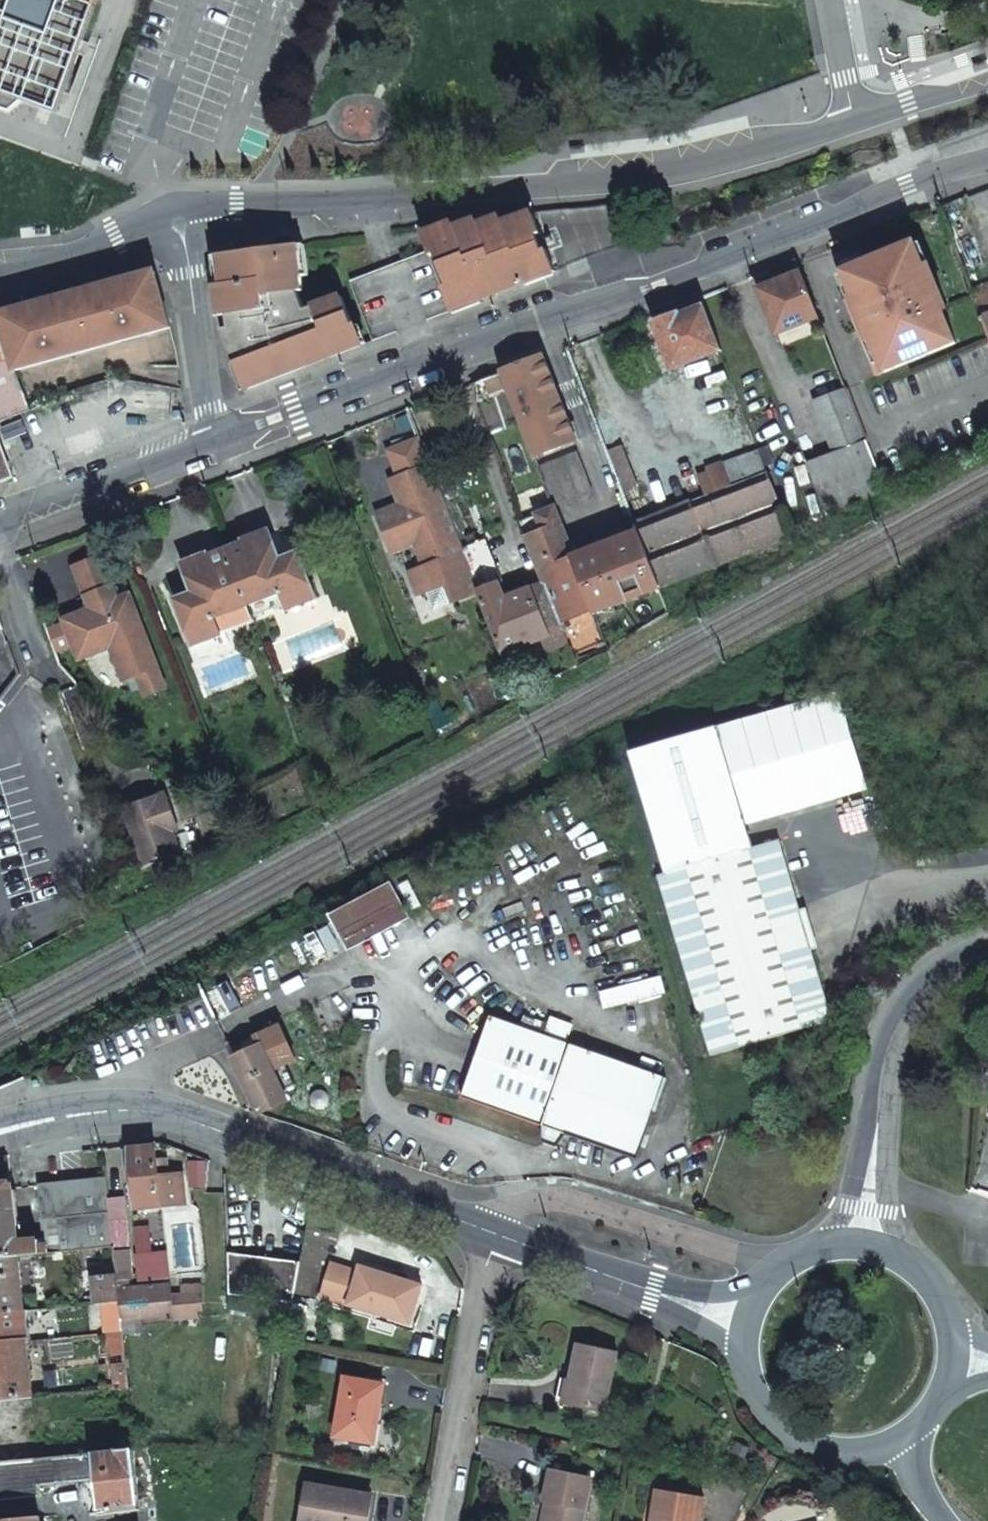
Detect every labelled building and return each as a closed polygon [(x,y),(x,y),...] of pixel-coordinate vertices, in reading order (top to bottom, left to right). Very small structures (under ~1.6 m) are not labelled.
[(60,109),(100,0),(0,0),(0,85),(60,109)] [(536,210),(423,226),(431,248),(432,253),(436,252),(447,283),(443,284),(452,309),(554,270),(547,248),(541,249),(536,232),(542,230),(536,210)] [(913,242),(841,271),(851,296),(844,298),(874,375),(953,343),(941,312),(945,310),(927,265),(923,267),(913,242)] [(308,273),(305,243),(221,255),(224,283),(216,284),(222,327),(236,363),(240,362),(249,387),(361,344),(343,294),(305,308),(298,290),(304,289),(302,274),(308,273)] [(432,253),(431,248),(351,277),(372,339),(452,309),(443,284),(432,253)] [(795,260),(755,275),(777,331),(817,315),(795,260)] [(10,359),(167,325),(157,278),(0,311),(0,332),(10,359)] [(972,289),(987,332),(987,283),(972,289)] [(700,296),(676,305),(677,310),(653,320),(672,367),(720,348),(700,296)] [(10,359),(0,332),(0,420),(28,409),(10,359)] [(503,371),(506,381),(535,454),(575,438),(543,356),(503,371)] [(480,391),(506,381),(503,371),(477,381),(480,391)] [(829,521),(884,489),(883,486),(845,388),(815,400),(835,450),(806,461),(829,521)] [(15,476),(0,437),(0,482),(15,476)] [(621,443),(607,448),(623,489),(630,487),(637,484),(621,443)] [(638,528),(660,585),(784,536),(787,543),(795,539),(759,447),(708,467),(710,472),(700,475),(706,491),(635,519),(638,528)] [(540,465),(556,505),(595,490),(579,449),(540,465)] [(434,470),(431,463),(394,479),(404,503),(380,512),(395,549),(419,540),(428,562),(413,568),(423,594),(450,584),(457,602),(482,591),(481,589),(472,565),(434,470)] [(630,487),(623,489),(630,509),(638,506),(630,487)] [(529,532),(549,580),(565,621),(597,608),(575,553),(556,505),(539,512),(544,525),(529,532)] [(544,525),(539,512),(526,517),(529,532),(544,525)] [(282,558),(270,527),(246,535),(248,538),(229,545),(251,603),(283,591),(289,608),(318,597),(300,551),(282,558)] [(597,608),(598,609),(660,585),(638,528),(575,553),(597,608)] [(251,603),(229,545),(210,553),(209,550),(184,559),(196,591),(177,598),(195,644),(222,633),(216,616),(251,603)] [(119,597),(102,556),(76,567),(92,609),(65,620),(82,660),(113,647),(126,680),(140,674),(161,666),(131,592),(119,597)] [(482,591),(507,652),(567,627),(565,621),(549,580),(507,596),(500,582),(481,589),(482,591)] [(148,695),(169,687),(161,666),(140,674),(148,695)] [(837,687),(711,724),(740,823),(866,786),(837,687)] [(628,748),(664,871),(747,847),(740,823),(711,724),(628,748)] [(179,819),(167,790),(123,805),(146,863),(183,850),(176,830),(172,822),(179,819)] [(182,827),(179,819),(172,822),(176,830),(182,827)] [(664,871),(655,873),(707,1053),(827,1019),(775,839),(747,847),(664,871)] [(386,880),(324,914),(344,949),(406,915),(386,880)] [(464,1096),(518,1114),(545,1124),(543,1140),(557,1145),(569,1131),(639,1155),(664,1077),(489,1018),(464,1096)] [(251,1047),(284,1030),(280,1022),(247,1039),(251,1047)] [(288,1061),(297,1056),(284,1030),(251,1047),(234,1057),(262,1113),(291,1099),(285,1088),(299,1081),(288,1061)] [(137,1212),(163,1210),(160,1180),(158,1164),(156,1145),(131,1148),(137,1212)] [(19,1255),(9,1155),(0,1159),(0,1257),(19,1255)] [(167,1163),(158,1164),(160,1180),(163,1210),(188,1207),(185,1177),(169,1179),(167,1163)] [(24,1244),(26,1255),(59,1251),(67,1251),(114,1246),(113,1234),(107,1178),(42,1184),(48,1241),(24,1244)] [(113,1234),(114,1246),(117,1275),(118,1279),(133,1278),(129,1232),(113,1234)] [(233,1294),(295,1306),(303,1267),(230,1253),(233,1294)] [(24,1312),(19,1255),(0,1257),(0,1314),(24,1312)] [(332,1267),(331,1269),(321,1300),(413,1330),(426,1292),(362,1271),(360,1276),(332,1267)] [(118,1279),(117,1275),(92,1277),(94,1305),(100,1305),(120,1303),(119,1292),(118,1279)] [(171,1287),(119,1292),(120,1303),(123,1331),(123,1333),(144,1332),(143,1321),(174,1318),(172,1297),(171,1287)] [(202,1294),(172,1297),(174,1318),(199,1315),(199,1306),(204,1305),(202,1294)] [(123,1331),(120,1303),(100,1305),(103,1327),(112,1327),(113,1332),(123,1331)] [(24,1312),(0,1314),(0,1342),(27,1340),(24,1312)] [(123,1333),(123,1331),(113,1332),(108,1333),(113,1377),(120,1376),(121,1389),(129,1388),(123,1333)] [(27,1340),(0,1342),(0,1399),(33,1396),(27,1340)] [(581,1346),(574,1384),(579,1384),(575,1407),(609,1414),(620,1354),(581,1346)] [(378,1386),(340,1380),(330,1438),(367,1445),(378,1386)] [(579,1384),(574,1384),(566,1381),(561,1404),(575,1407),(579,1384)] [(44,1459),(0,1464),(0,1499),(39,1496),(38,1486),(95,1481),(98,1513),(141,1511),(140,1495),(135,1451),(44,1459)] [(554,1470),(547,1505),(555,1506),(552,1520),(587,1520),(595,1478),(554,1470)] [(359,1495),(309,1486),(303,1520),(370,1520),(373,1503),(358,1501),(359,1495)] [(663,1492),(658,1520),(706,1520),(710,1500),(663,1492)] [(374,1497),(359,1495),(358,1501),(373,1503),(374,1497)]
